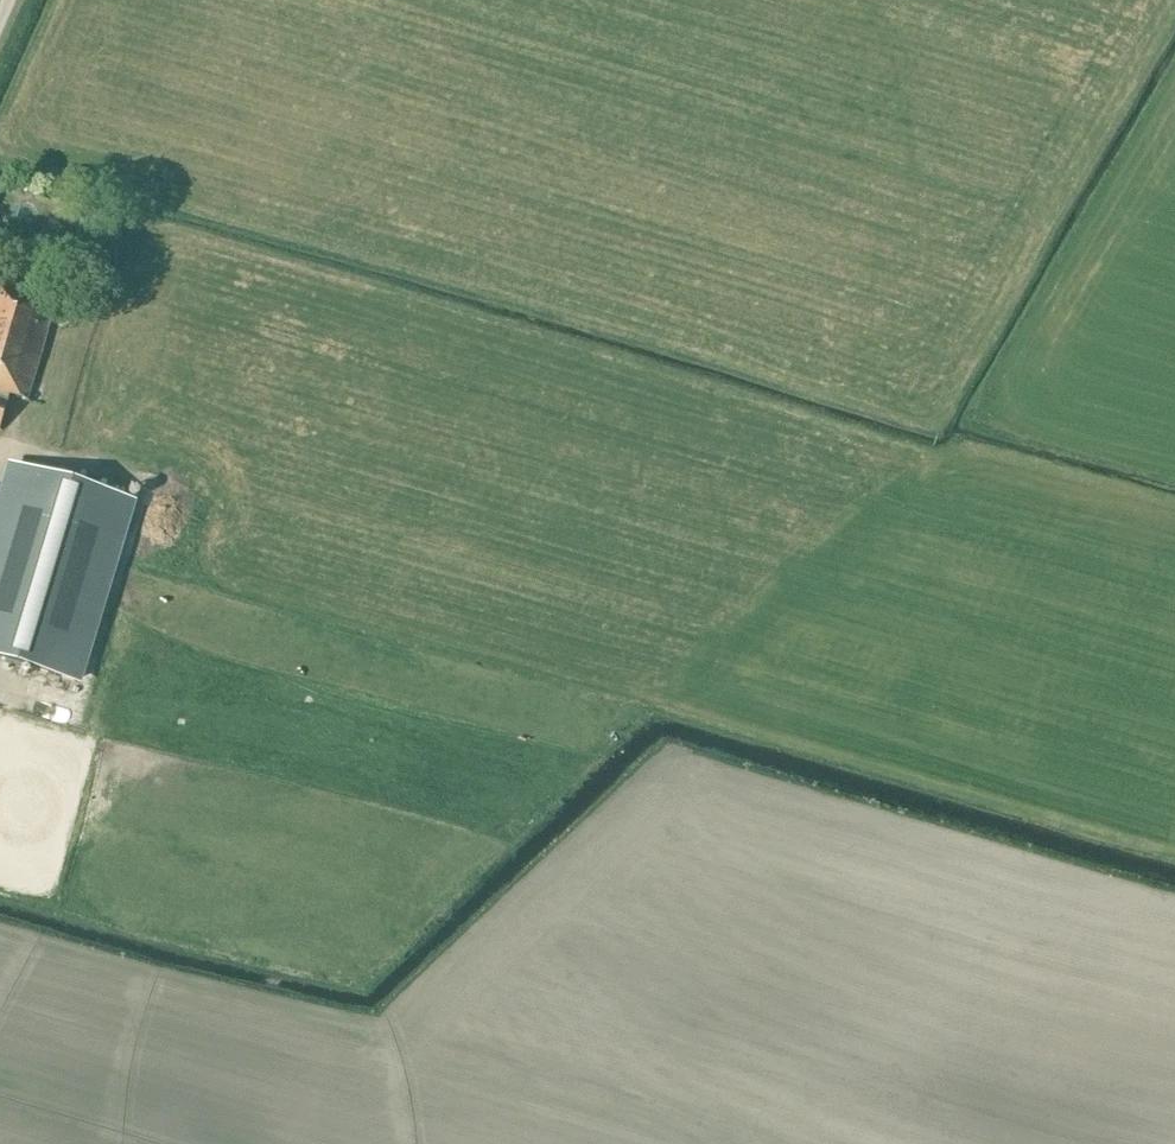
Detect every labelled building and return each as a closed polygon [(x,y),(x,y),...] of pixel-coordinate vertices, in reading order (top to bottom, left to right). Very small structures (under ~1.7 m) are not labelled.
[(48,329),(56,303),(0,286),(0,429),(9,397),(27,402),(48,329)] [(127,499),(16,466),(0,519),(0,660),(36,670),(73,680),(127,499)]
